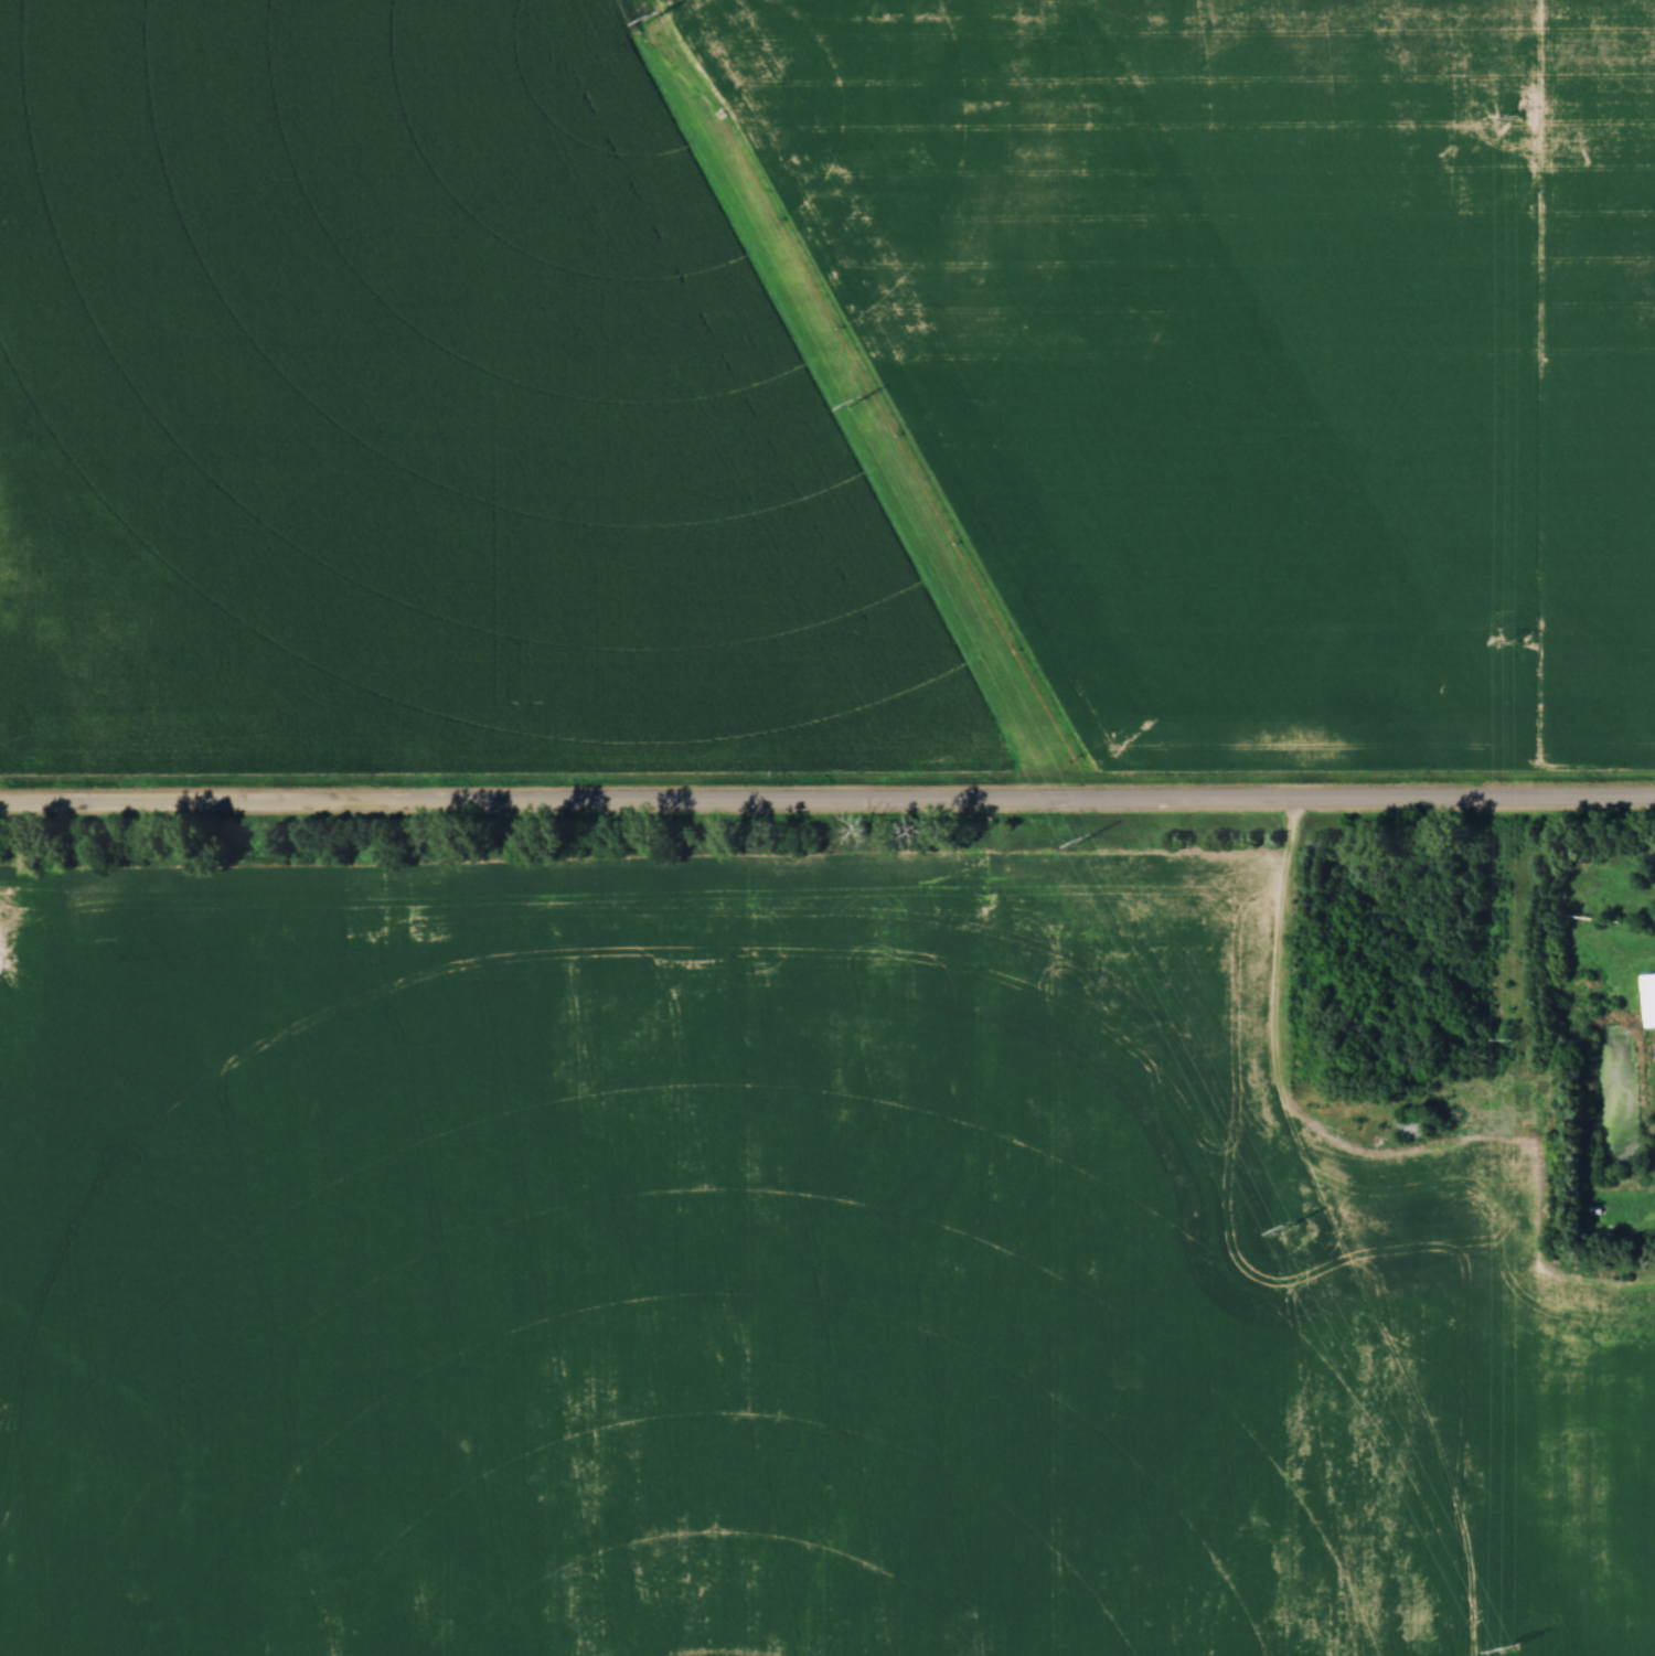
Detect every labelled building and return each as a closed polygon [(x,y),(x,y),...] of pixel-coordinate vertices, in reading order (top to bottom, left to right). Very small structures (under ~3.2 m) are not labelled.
[(1644,976),(1646,1029),(1654,1029),(1654,975),(1644,976)] [(1425,1138),(1425,1118),(1399,1118),(1399,1138),(1425,1138)]
